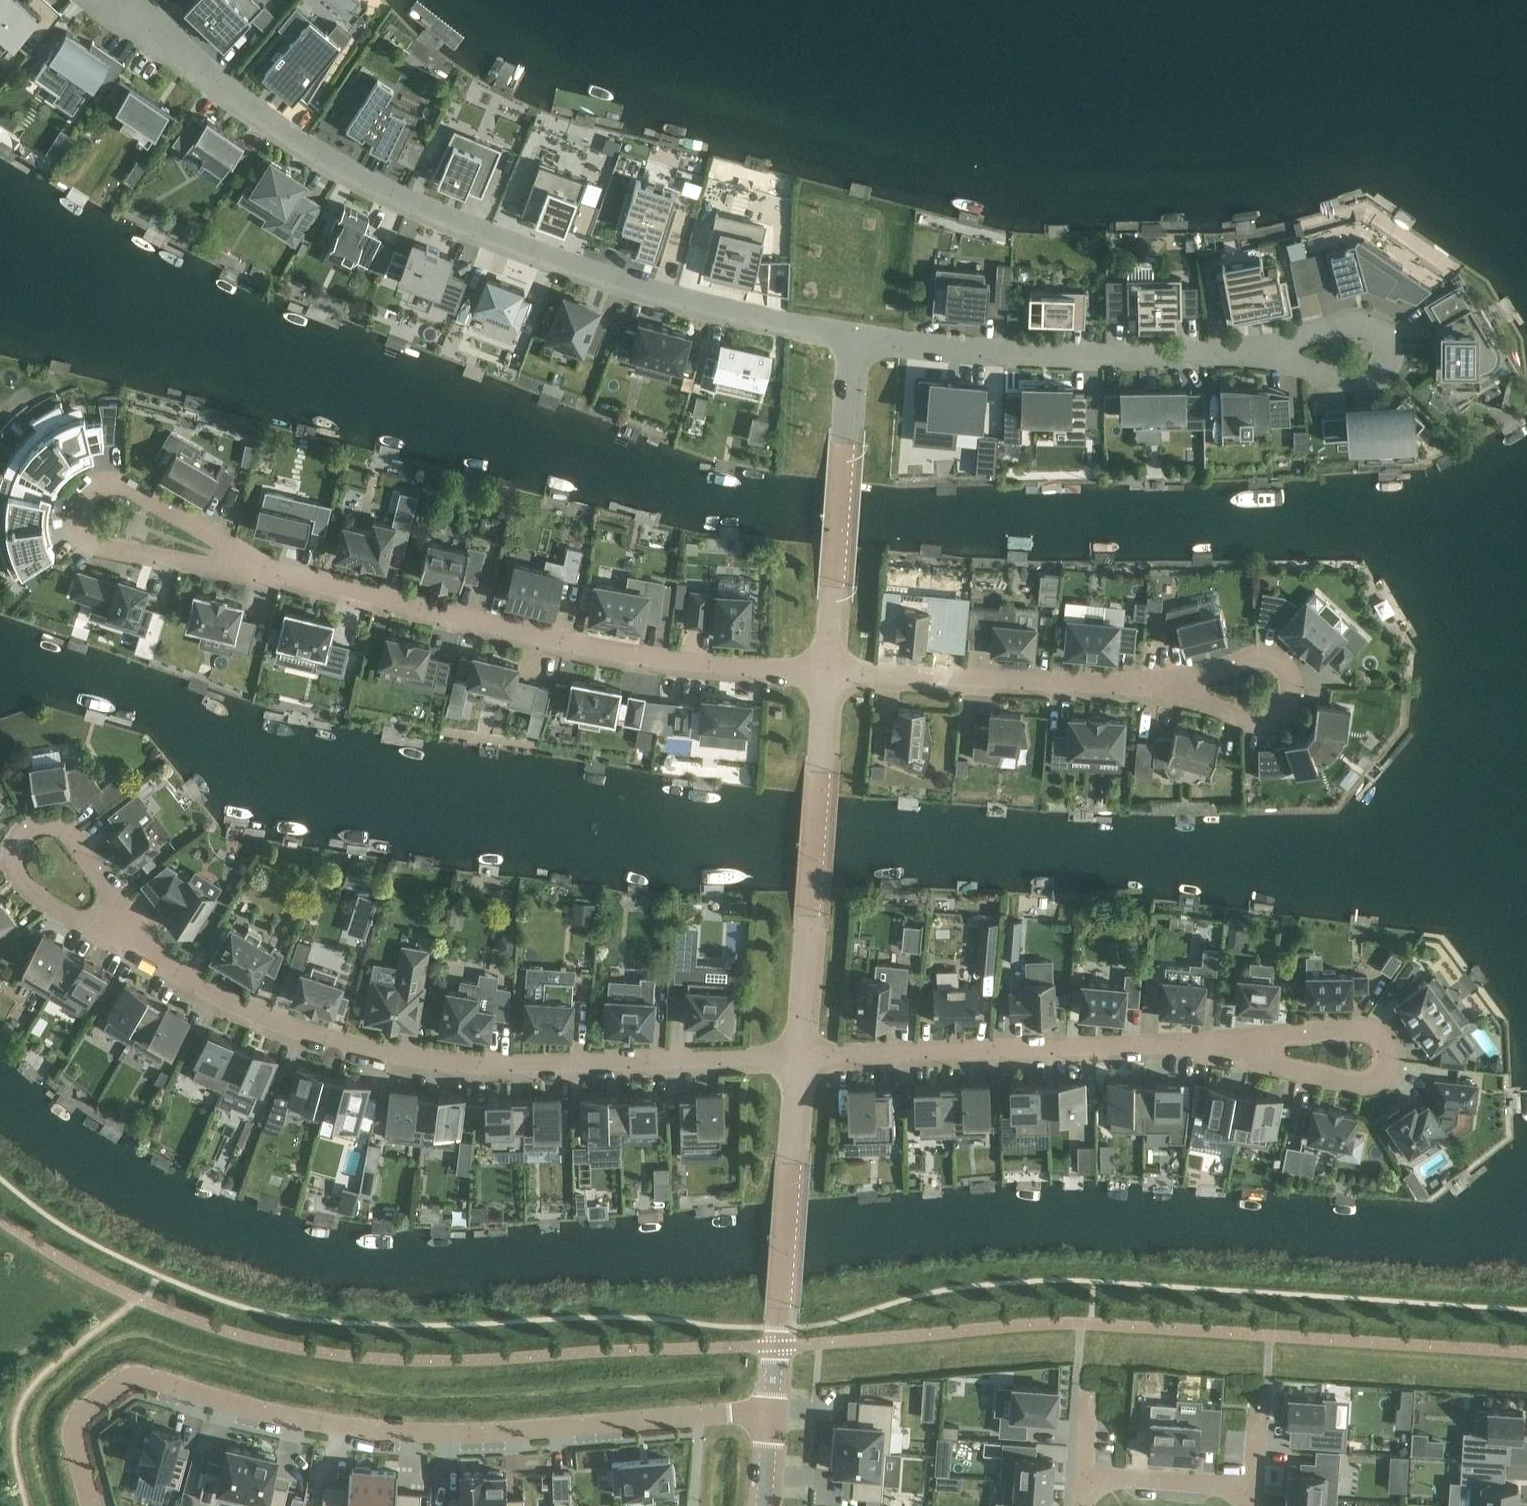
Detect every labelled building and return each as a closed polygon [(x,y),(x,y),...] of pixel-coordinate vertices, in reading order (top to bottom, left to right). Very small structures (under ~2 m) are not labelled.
[(4,50),(0,55),(1,56),(15,41),(28,53),(46,31),(44,30),(42,33),(31,23),(41,11),(40,10),(35,16),(24,7),(30,1),(29,0),(0,0),(0,47),(4,50)] [(180,8),(185,13),(187,12),(207,31),(211,27),(226,42),(221,48),(222,48),(251,18),(264,30),(275,17),(263,5),(264,5),(263,4),(262,5),(257,0),(192,0),(186,6),(184,4),(180,8)] [(351,34),(336,22),(327,32),(309,18),(293,38),(288,35),(255,75),(277,93),(286,82),(308,100),(308,99),(306,97),(324,75),(351,34)] [(110,60),(66,30),(50,53),(51,53),(43,65),(66,81),(53,100),(73,113),(86,95),(110,60)] [(346,110),(337,124),(361,140),(365,133),(373,138),(370,145),(397,158),(414,167),(425,145),(407,136),(418,114),(392,101),(389,100),(397,87),(381,76),(372,89),(371,88),(364,83),(346,110)] [(128,87),(118,81),(108,96),(117,103),(116,105),(139,120),(132,130),(138,134),(137,136),(142,139),(143,138),(148,142),(169,111),(130,84),(128,87)] [(192,114),(172,143),(184,152),(179,158),(181,160),(187,152),(221,175),(215,183),(217,184),(245,143),(208,117),(204,122),(192,114)] [(71,141),(59,132),(45,152),(58,160),(71,141)] [(473,143),(452,134),(434,175),(440,177),(438,182),(465,194),(467,189),(482,195),(502,148),(475,137),(473,143)] [(271,162),(252,191),(276,206),(268,218),(265,223),(285,236),(287,232),(297,239),(308,222),(298,216),(288,209),(300,189),(305,182),(263,155),(263,156),(271,162)] [(641,175),(671,184),(675,169),(646,160),(641,175)] [(539,162),(520,213),(536,219),(536,221),(565,232),(567,226),(590,235),(590,233),(586,232),(596,205),(581,199),(588,180),(539,162)] [(685,178),(681,192),(698,197),(702,183),(685,178)] [(628,189),(627,188),(615,226),(617,227),(617,225),(643,233),(635,255),(660,263),(678,204),(677,204),(677,205),(672,204),(676,192),(637,180),(633,192),(628,190),(628,189)] [(370,216),(345,204),(344,205),(345,205),(339,217),(337,216),(331,227),(338,231),(331,246),(351,256),(351,257),(354,258),(356,254),(370,260),(366,267),(384,274),(394,247),(380,239),(381,238),(362,229),(368,216),(369,217),(370,216)] [(738,233),(715,227),(704,276),(751,286),(765,225),(741,220),(738,233)] [(1186,239),(1186,250),(1194,250),(1194,239),(1186,239)] [(303,241),(297,253),(303,256),(309,244),(303,241)] [(426,246),(414,241),(399,281),(435,294),(432,303),(455,312),(467,281),(445,272),(451,256),(439,251),(439,249),(427,244),(426,246)] [(1342,246),(1325,251),(1337,295),(1354,291),(1353,287),(1361,284),(1395,298),(1398,295),(1415,302),(1431,289),(1406,271),(1405,272),(1363,255),(1345,260),(1342,246)] [(998,264),(997,280),(1009,281),(1010,265),(998,264)] [(1277,265),(1224,275),(1225,280),(1219,281),(1228,324),(1259,318),(1257,310),(1269,308),(1270,316),(1292,312),(1286,277),(1284,278),(1285,282),(1281,283),(1277,265)] [(934,289),(932,317),(980,322),(980,315),(984,280),(984,271),(936,266),(936,275),(934,289)] [(524,289),(487,275),(472,314),(519,331),(530,300),(522,297),(524,289)] [(1106,280),(1106,318),(1127,318),(1127,327),(1138,326),(1138,328),(1142,328),(1142,326),(1177,326),(1177,316),(1182,316),(1182,314),(1197,314),(1197,286),(1181,286),(1181,277),(1153,277),(1126,278),(1126,280),(1106,280)] [(1494,347),(1459,287),(1430,303),(1441,322),(1436,325),(1436,374),(1457,387),(1459,387),(1459,366),(1472,366),(1472,371),(1481,370),(1485,370),(1489,368),(1492,366),(1494,363),(1496,359),(1497,355),(1496,351),(1494,347)] [(1086,291),(1030,289),(1029,324),(1085,326),(1086,291)] [(598,309),(564,296),(548,337),(582,350),(583,347),(596,352),(606,326),(593,321),(598,309)] [(636,334),(624,330),(617,357),(630,361),(632,356),(655,362),(652,375),(669,380),(673,367),(681,369),(690,334),(640,321),(636,334)] [(708,355),(701,386),(716,389),(717,387),(720,374),(763,383),(769,353),(723,342),(719,357),(708,355)] [(918,405),(915,441),(954,445),(954,443),(955,425),(980,428),(983,428),(987,386),(918,380),(916,405),(918,405)] [(1231,385),(1220,384),(1221,441),(1241,440),(1240,427),(1251,427),(1251,421),(1266,420),(1267,425),(1289,424),(1289,396),(1270,396),(1270,389),(1262,388),(1254,387),(1247,386),(1231,385)] [(1005,393),(1004,441),(1022,442),(1022,425),(1053,426),(1053,442),(1084,442),(1086,442),(1086,427),(1087,406),(1087,395),(1072,394),(1072,386),(1022,385),(1021,394),(1005,393)] [(1423,386),(1418,391),(1428,400),(1433,392),(1423,386)] [(1146,389),(1120,389),(1120,393),(1120,410),(1120,414),(1134,414),(1134,428),(1137,428),(1161,428),(1163,428),(1163,427),(1163,413),(1185,412),(1185,427),(1205,426),(1204,392),(1186,393),(1186,388),(1159,389),(1146,389)] [(1390,410),(1322,415),(1323,438),(1414,432),(1425,420),(1401,398),(1390,410)] [(12,457),(4,473),(43,489),(42,492),(51,495),(55,488),(54,487),(47,482),(51,478),(54,474),(61,479),(67,473),(74,467),(82,462),(90,458),(87,448),(96,446),(104,445),(102,419),(97,419),(91,420),(86,422),(85,416),(78,418),(70,421),(65,410),(61,402),(53,405),(40,413),(30,421),(36,428),(44,437),(38,442),(31,450),(26,456),(25,455),(24,457),(16,450),(12,457)] [(753,417),(747,440),(763,443),(768,420),(753,417)] [(998,437),(979,435),(978,445),(978,448),(976,475),(995,475),(998,437)] [(216,474),(176,451),(162,476),(203,500),(209,489),(221,496),(235,474),(221,466),(216,474)] [(243,457),(241,464),(252,466),(254,457),(247,455),(243,457)] [(0,485),(0,491),(10,493),(9,506),(8,518),(9,530),(12,540),(15,549),(16,551),(3,557),(5,561),(8,566),(11,571),(14,575),(14,576),(25,569),(50,553),(49,551),(44,542),(54,538),(50,528),(49,517),(50,506),(52,495),(51,495),(42,492),(43,489),(4,473),(0,485)] [(260,504),(254,529),(305,541),(311,517),(292,512),(293,506),(295,497),(266,491),(263,505),(260,504)] [(331,505),(319,502),(315,518),(313,530),(325,532),(331,505)] [(343,524),(336,556),(357,561),(357,560),(365,562),(365,563),(386,568),(391,545),(405,548),(412,518),(396,515),(393,524),(374,520),(372,530),(343,524)] [(468,550),(428,541),(420,575),(433,578),(432,582),(447,586),(448,581),(461,584),(462,578),(477,581),(485,549),(469,546),(468,550)] [(562,576),(515,565),(506,600),(554,611),(562,576)] [(79,572),(72,595),(92,601),(95,602),(111,607),(109,612),(125,617),(123,626),(140,632),(135,649),(153,654),(166,614),(152,609),(141,605),(146,590),(147,587),(137,583),(120,578),(118,585),(79,572)] [(33,575),(24,583),(32,591),(40,583),(33,575)] [(626,590),(596,584),(591,619),(607,621),(607,623),(625,626),(625,625),(642,627),(644,618),(658,620),(664,581),(647,578),(645,593),(626,590)] [(748,630),(748,617),(754,618),(755,603),(749,603),(750,594),(718,592),(717,600),(709,599),(710,593),(692,591),(688,624),(706,627),(707,620),(716,622),(715,637),(734,638),(734,637),(741,637),(741,639),(747,639),(747,635),(748,635),(748,630)] [(213,597),(196,593),(188,625),(226,634),(223,646),(248,652),(255,622),(239,618),(242,604),(225,600),(225,598),(213,595),(213,597)] [(1258,624),(1281,627),(1294,639),(1293,640),(1305,650),(1305,649),(1318,661),(1326,652),(1330,655),(1327,658),(1339,670),(1356,652),(1343,641),(1339,646),(1335,642),(1343,633),(1332,623),(1341,614),(1326,600),(1318,610),(1307,600),(1300,608),(1283,596),(1263,593),(1258,624)] [(1151,608),(1165,609),(1165,600),(1140,597),(1138,617),(1151,618),(1151,608)] [(970,606),(968,636),(983,638),(993,638),(992,650),(1002,651),(1033,654),(1036,626),(1015,624),(1016,608),(1001,602),(998,609),(986,608),(970,606)] [(1195,602),(1166,609),(1163,640),(1165,640),(1165,639),(1181,640),(1183,650),(1193,647),(1227,638),(1220,611),(1199,617),(1195,602)] [(887,605),(885,626),(896,627),(895,634),(901,634),(900,646),(924,649),(925,642),(930,642),(931,634),(934,626),(936,618),(927,615),(928,609),(922,608),(903,606),(887,605)] [(303,614),(286,610),(278,643),(319,653),(317,665),(342,671),(348,647),(333,643),(332,647),(328,646),(334,622),(317,617),(303,613),(303,614)] [(1085,620),(1069,619),(1066,652),(1082,653),(1082,654),(1099,656),(1099,655),(1115,656),(1116,646),(1120,647),(1120,648),(1133,650),(1135,626),(1122,624),(1121,629),(1117,628),(1118,623),(1102,622),(1103,613),(1086,612),(1085,620)] [(403,639),(387,635),(381,662),(411,670),(409,679),(434,685),(440,660),(426,657),(429,645),(414,642),(414,640),(403,637),(403,639)] [(460,655),(449,700),(464,704),(469,682),(510,692),(508,702),(530,708),(532,708),(546,711),(551,689),(536,685),(515,680),(518,665),(474,654),(473,658),(460,655)] [(567,712),(567,711),(580,714),(578,722),(598,726),(599,718),(612,721),(612,722),(614,722),(614,721),(613,721),(615,715),(624,717),(623,724),(639,728),(645,698),(629,695),(628,703),(618,701),(620,690),(621,690),(621,689),(620,688),(619,689),(604,686),(604,685),(605,684),(589,681),(589,682),(590,682),(589,683),(574,680),(572,680),(572,681),(573,681),(566,710),(565,712),(567,712)] [(692,705),(677,703),(674,731),(689,733),(690,723),(700,724),(700,726),(748,731),(751,703),(733,701),(734,700),(731,700),(731,701),(722,700),(722,699),(720,698),(720,700),(703,698),(702,712),(691,711),(692,705)] [(1259,749),(1258,749),(1259,777),(1278,776),(1294,770),(1296,774),(1317,766),(1316,761),(1323,759),(1326,762),(1336,753),(1344,740),(1340,738),(1341,730),(1347,731),(1350,709),(1317,703),(1313,723),(1309,723),(1308,726),(1305,730),(1302,731),(1304,735),(1284,743),(1285,745),(1273,749),(1259,750),(1259,749)] [(893,721),(892,727),(887,727),(884,757),(909,766),(915,749),(920,750),(921,742),(931,740),(928,721),(928,718),(923,718),(924,710),(900,708),(898,722),(893,721)] [(990,712),(989,725),(975,724),(972,758),(986,759),(1000,764),(1006,749),(1017,750),(1017,747),(1028,745),(1025,727),(1025,724),(1019,724),(1020,714),(990,712)] [(1053,734),(1052,765),(1069,766),(1070,752),(1121,756),(1123,720),(1121,720),(1121,721),(1106,720),(1106,718),(1102,718),(1102,717),(1091,717),(1087,717),(1087,719),(1072,718),(1072,717),(1070,717),(1070,719),(1070,735),(1053,734)] [(1156,736),(1155,736),(1154,741),(1152,764),(1165,767),(1171,779),(1173,778),(1172,777),(1181,771),(1184,762),(1210,769),(1209,770),(1210,770),(1219,739),(1218,738),(1217,740),(1201,735),(1201,733),(1203,733),(1203,732),(1201,731),(1201,732),(1194,730),(1195,730),(1192,729),(1192,730),(1193,731),(1192,733),(1176,729),(1177,727),(1175,727),(1172,739),(1156,738),(1156,736)] [(1137,740),(1134,773),(1151,775),(1152,764),(1154,741),(1137,740)] [(103,789),(83,764),(66,767),(65,760),(30,766),(35,797),(58,794),(59,799),(70,797),(79,808),(91,799),(103,789)] [(117,775),(105,784),(117,798),(129,789),(117,775)] [(130,821),(147,807),(146,806),(148,805),(138,791),(108,815),(118,827),(108,835),(117,845),(113,848),(131,870),(160,846),(143,824),(137,829),(130,821)] [(175,901),(165,917),(176,924),(175,927),(188,935),(189,933),(192,934),(216,897),(188,880),(187,882),(175,874),(163,893),(175,901)] [(365,895),(353,933),(365,938),(377,899),(365,895)] [(4,930),(1,926),(14,917),(0,899),(0,933),(4,930)] [(593,919),(594,900),(577,899),(576,919),(593,919)] [(992,918),(978,918),(978,929),(992,930),(992,918)] [(1006,918),(1003,955),(1019,957),(1022,919),(1006,918)] [(905,926),(903,939),(902,949),(919,950),(919,952),(920,952),(923,923),(922,923),(921,927),(912,926),(905,926)] [(1242,924),(1229,924),(1229,949),(1242,949),(1242,924)] [(275,975),(284,953),(273,946),(271,950),(258,942),(263,935),(249,927),(245,934),(231,926),(213,957),(228,966),(238,972),(254,981),(262,968),(275,975)] [(59,979),(73,954),(63,948),(64,945),(43,933),(26,962),(29,964),(20,978),(49,995),(59,979)] [(996,935),(978,934),(975,971),(993,972),(996,935)] [(311,944),(298,940),(291,963),(304,967),(311,944)] [(677,940),(675,971),(694,972),(694,963),(695,941),(677,940)] [(369,998),(365,1021),(386,1025),(387,1023),(402,1025),(403,1020),(417,1023),(423,987),(421,987),(427,951),(404,946),(397,983),(379,980),(375,999),(369,998)] [(1204,948),(1202,972),(1216,973),(1218,949),(1204,948)] [(1380,968),(1390,975),(1401,958),(1391,952),(1380,968)] [(73,954),(59,979),(68,984),(67,986),(88,999),(105,969),(84,957),(83,960),(73,954)] [(1411,956),(1399,974),(1409,981),(1421,963),(1411,956)] [(1026,991),(1009,992),(1010,1018),(1027,1017),(1027,1021),(1055,1021),(1054,1002),(1054,994),(1054,981),(1052,981),(1051,960),(1027,961),(1027,981),(1026,981),(1026,991)] [(337,972),(313,964),(310,974),(302,971),(293,999),(307,1004),(307,1005),(318,1009),(318,1008),(333,1013),(334,1009),(343,1011),(348,996),(339,993),(342,984),(334,981),(337,972)] [(860,1002),(858,1021),(888,1024),(888,1021),(906,1022),(908,997),(904,996),(907,967),(890,965),(888,980),(860,977),(858,1002),(860,1002)] [(938,987),(933,987),(935,1022),(949,1021),(949,1024),(961,1024),(961,1021),(979,1020),(978,985),(957,986),(957,970),(938,971),(938,987)] [(1352,990),(1367,990),(1367,975),(1352,975),(1352,973),(1335,974),(1335,970),(1322,970),(1322,974),(1306,974),(1306,1003),(1323,1002),(1323,1003),(1335,1003),(1335,1002),(1352,1002),(1352,990)] [(1082,982),(1079,1015),(1123,1019),(1124,1004),(1138,1005),(1141,974),(1125,973),(1124,986),(1082,982)] [(605,1029),(605,1031),(652,1033),(654,1000),(655,977),(640,976),(639,999),(607,998),(607,999),(608,999),(607,1007),(603,1010),(603,1019),(606,1023),(606,1029),(605,1029)] [(1162,996),(1160,1012),(1202,1016),(1205,982),(1163,978),(1163,981),(1159,981),(1158,995),(1162,996)] [(1237,1006),(1275,1009),(1277,982),(1240,978),(1237,1006)] [(526,999),(524,1032),(524,1033),(571,1036),(571,1034),(573,1002),(572,1002),(573,982),(545,980),(527,979),(526,999)] [(699,1022),(698,1029),(730,1031),(730,1026),(734,1027),(735,1013),(731,1013),(732,992),(726,991),(726,982),(688,980),(686,1021),(699,1022)] [(1426,980),(1397,1002),(1408,1017),(1407,1018),(1418,1034),(1420,1032),(1431,1048),(1441,1040),(1449,1051),(1464,1053),(1473,1046),(1466,1037),(1459,1027),(1460,1026),(1426,980)] [(442,1031),(442,1033),(456,1036),(456,1033),(471,1036),(471,1032),(489,1035),(492,1017),(508,1018),(510,989),(461,981),(459,992),(447,990),(440,1030),(442,1031)] [(131,1044),(156,1002),(145,997),(147,994),(126,982),(109,1011),(112,1013),(103,1027),(131,1044)] [(1066,994),(1054,994),(1054,1002),(1066,1002),(1066,994)] [(156,1002),(131,1044),(160,1060),(168,1046),(171,1047),(188,1018),(167,1006),(166,1008),(156,1002)] [(223,1090),(241,1046),(231,1041),(232,1038),(210,1029),(196,1060),(199,1061),(192,1077),(223,1090)] [(241,1046),(223,1090),(253,1103),(260,1087),(262,1088),(276,1057),(253,1048),(252,1050),(241,1046)] [(333,1077),(321,1074),(322,1071),(298,1065),(291,1093),(290,1098),(313,1104),(314,1101),(325,1104),(333,1077)] [(344,1080),(333,1077),(325,1104),(320,1123),(318,1132),(332,1135),(335,1124),(358,1129),(358,1127),(371,1130),(373,1120),(359,1116),(365,1095),(368,1084),(345,1077),(344,1080)] [(1144,1111),(1144,1083),(1132,1083),(1132,1079),(1108,1079),(1108,1113),(1111,1113),(1110,1130),(1144,1131),(1144,1111)] [(1047,1084),(1049,1112),(1060,1112),(1060,1114),(1084,1114),(1083,1080),(1059,1081),(1059,1084),(1047,1084)] [(1144,1111),(1144,1131),(1168,1131),(1168,1141),(1184,1142),(1188,1104),(1180,1104),(1180,1080),(1156,1080),(1156,1083),(1144,1083),(1144,1111)] [(1390,1120),(1388,1121),(1401,1140),(1397,1142),(1407,1156),(1422,1146),(1420,1143),(1433,1134),(1435,1137),(1449,1127),(1456,1138),(1471,1128),(1474,1108),(1476,1085),(1436,1080),(1434,1104),(1430,1107),(1427,1102),(1417,1109),(1414,1104),(1401,1112),(1399,1109),(1387,1117),(1390,1120)] [(1049,1112),(1047,1084),(1035,1084),(1035,1081),(1011,1082),(1012,1116),(1015,1116),(1016,1133),(1049,1132),(1049,1112)] [(952,1087),(953,1135),(986,1134),(985,1117),(989,1117),(988,1083),(963,1084),(963,1087),(952,1087)] [(953,1135),(952,1087),(940,1087),(940,1084),(916,1085),(917,1119),(920,1119),(920,1136),(953,1135)] [(1235,1140),(1244,1093),(1232,1091),(1233,1088),(1209,1084),(1203,1117),(1206,1118),(1203,1135),(1235,1140)] [(873,1086),(849,1087),(850,1121),(853,1121),(853,1140),(894,1139),(892,1089),(873,1089),(873,1086)] [(421,1143),(427,1095),(415,1094),(416,1091),(392,1088),(388,1122),(391,1122),(389,1139),(421,1143)] [(291,1093),(277,1090),(263,1130),(280,1135),(290,1098),(291,1093)] [(722,1091),(698,1092),(698,1095),(679,1096),(681,1146),(721,1145),(720,1125),(723,1125),(722,1091)] [(1244,1093),(1235,1140),(1268,1146),(1271,1130),(1274,1130),(1280,1097),(1256,1092),(1256,1095),(1244,1093)] [(619,1098),(620,1126),(621,1126),(632,1125),(632,1128),(656,1127),(655,1093),(631,1094),(631,1097),(619,1098)] [(427,1095),(421,1143),(454,1147),(456,1130),(459,1130),(463,1096),(439,1094),(439,1097),(427,1095)] [(377,1098),(365,1095),(359,1116),(373,1120),(377,1098)] [(607,1095),(583,1096),(584,1130),(587,1129),(588,1146),(621,1145),(621,1126),(620,1126),(619,1098),(607,1098),(607,1095)] [(523,1100),(524,1148),(557,1147),(557,1130),(560,1130),(559,1096),(535,1097),(535,1100),(523,1100)] [(524,1148),(523,1100),(511,1100),(511,1097),(487,1098),(488,1131),(491,1131),(491,1148),(524,1148)] [(1313,1106),(1307,1137),(1338,1143),(1336,1155),(1360,1160),(1364,1136),(1353,1134),(1356,1114),(1341,1111),(1342,1109),(1329,1107),(1328,1109),(1313,1106)] [(460,1140),(456,1171),(470,1173),(472,1141),(460,1140)] [(379,1145),(369,1144),(360,1193),(371,1195),(379,1145)] [(1287,1145),(1282,1169),(1297,1172),(1312,1175),(1317,1152),(1301,1148),(1287,1145)] [(668,1167),(654,1168),(655,1182),(669,1182),(668,1167)] [(1413,1169),(1403,1175),(1416,1195),(1426,1195),(1429,1193),(1413,1169)] [(340,1200),(338,1209),(354,1213),(358,1192),(348,1190),(346,1201),(340,1200)] [(923,1389),(921,1418),(937,1419),(939,1390),(939,1379),(924,1378),(923,1389)] [(1001,1414),(1000,1433),(1025,1435),(1026,1417),(1056,1419),(1058,1388),(1013,1385),(1011,1415),(1001,1414)] [(1288,1396),(1287,1422),(1292,1422),(1309,1423),(1308,1443),(1343,1446),(1344,1426),(1334,1425),(1336,1399),(1324,1398),(1324,1389),(1300,1387),(1299,1397),(1288,1396)] [(1413,1389),(1402,1388),(1400,1407),(1412,1407),(1413,1389)] [(833,1427),(832,1446),(885,1450),(885,1451),(889,1451),(890,1450),(893,1402),(859,1400),(858,1424),(847,1423),(839,1422),(838,1427),(833,1427)] [(1175,1421),(1172,1458),(1196,1460),(1197,1446),(1199,1430),(1220,1431),(1221,1408),(1199,1406),(1199,1413),(1176,1412),(1175,1412),(1174,1421),(1175,1421)] [(1523,1411),(1478,1408),(1476,1433),(1465,1432),(1463,1457),(1488,1459),(1490,1435),(1521,1437),(1523,1411)] [(1131,1417),(1129,1429),(1139,1430),(1140,1418),(1131,1417)] [(1151,1420),(1148,1456),(1172,1458),(1175,1421),(1174,1421),(1151,1420)] [(144,1458),(139,1475),(179,1486),(187,1456),(175,1453),(180,1432),(153,1425),(150,1438),(146,1437),(140,1457),(144,1458)] [(937,1437),(936,1449),(951,1449),(952,1438),(937,1437)] [(1001,1479),(1001,1480),(1005,1480),(1005,1479),(1051,1483),(1053,1459),(1034,1457),(1035,1444),(1004,1441),(1001,1479)] [(1427,1442),(1426,1455),(1443,1456),(1443,1443),(1427,1442)] [(206,1469),(199,1499),(218,1503),(219,1498),(241,1503),(253,1452),(228,1446),(225,1463),(222,1473),(206,1469)] [(832,1446),(830,1465),(836,1466),(835,1471),(843,1471),(854,1472),(852,1496),(881,1498),(885,1451),(885,1450),(832,1446)] [(241,1503),(253,1505),(284,1505),(288,1487),(271,1484),(273,1474),(277,1457),(253,1452),(241,1503)] [(674,1490),(672,1455),(619,1460),(622,1495),(674,1490)] [(1394,1471),(1407,1471),(1409,1456),(1395,1455),(1394,1471)] [(1463,1457),(1461,1483),(1471,1484),(1470,1505),(1479,1505),(1517,1505),(1518,1485),(1487,1483),(1488,1459),(1463,1457)] [(1289,1471),(1287,1495),(1335,1498),(1337,1473),(1332,1473),(1333,1464),(1315,1463),(1302,1462),(1301,1472),(1289,1471)] [(323,1505),(371,1505),(374,1470),(370,1470),(370,1467),(355,1466),(355,1469),(352,1469),(352,1468),(350,1468),(348,1487),(324,1485),(323,1505)] [(371,1505),(420,1505),(421,1493),(397,1491),(398,1471),(397,1471),(397,1472),(374,1470),(371,1505)] [(484,1474),(485,1505),(524,1505),(524,1497),(507,1497),(506,1473),(501,1474),(501,1471),(489,1471),(489,1474),(486,1474),(485,1474),(484,1474)] [(570,1471),(552,1472),(553,1498),(571,1497),(570,1471)] [(449,1500),(449,1505),(485,1505),(484,1474),(485,1474),(484,1472),(461,1472),(462,1499),(449,1500)] [(997,1505),(1033,1505),(1039,1505),(1049,1505),(1051,1483),(1005,1479),(1005,1480),(1004,1502),(997,1502),(997,1505)] [(1286,1505),(1335,1505),(1335,1498),(1287,1495),(1286,1505)] [(293,1497),(291,1505),(302,1505),(304,1499),(293,1497)]
